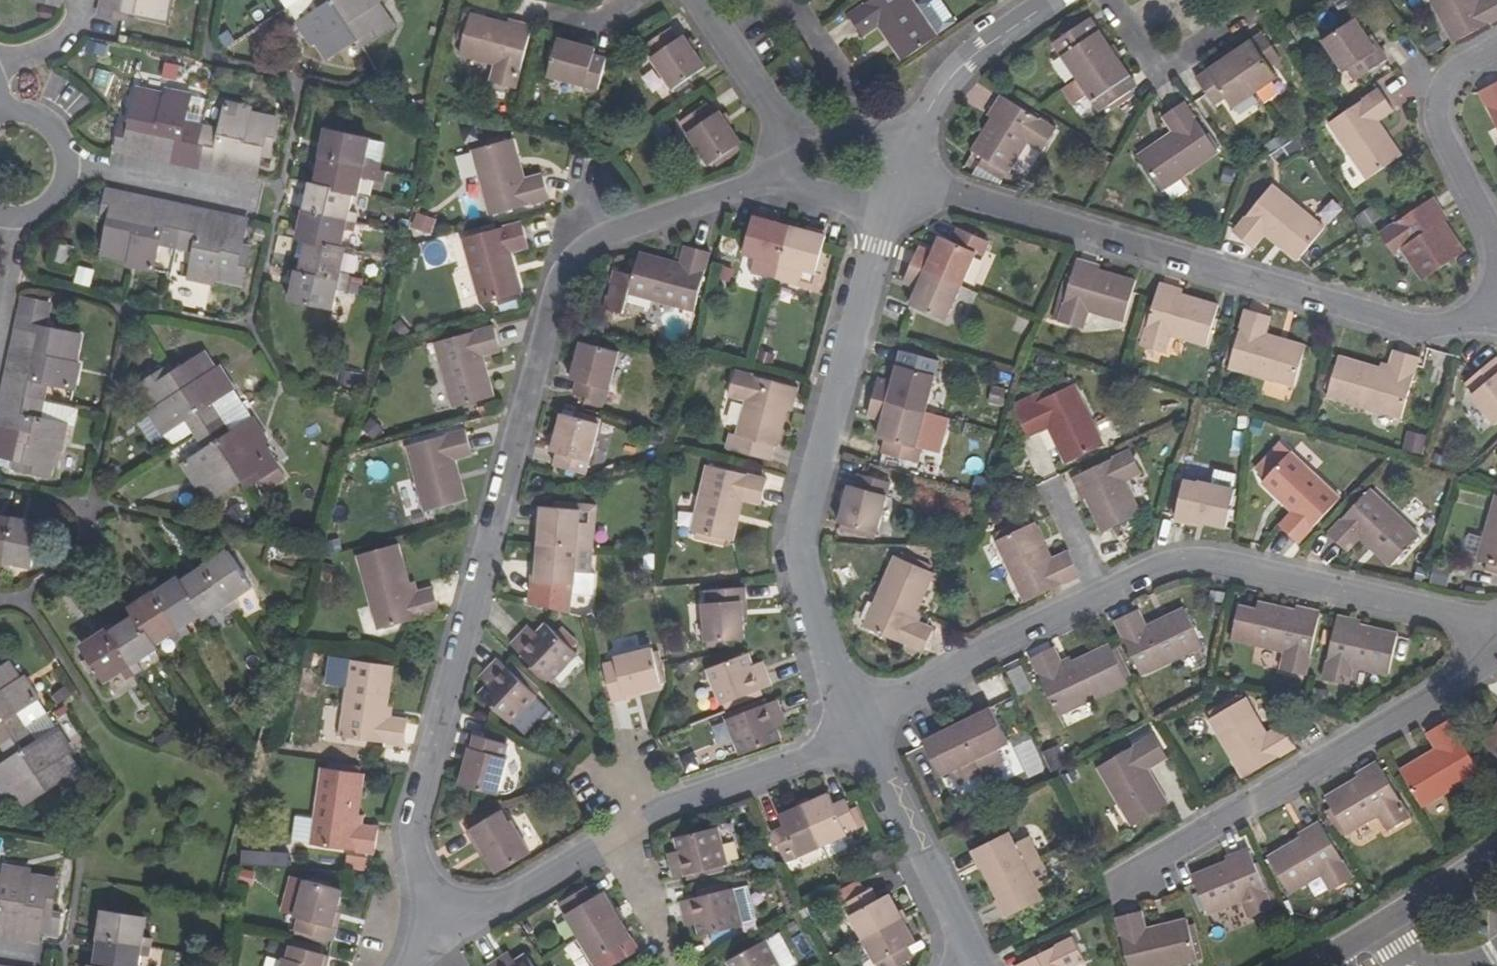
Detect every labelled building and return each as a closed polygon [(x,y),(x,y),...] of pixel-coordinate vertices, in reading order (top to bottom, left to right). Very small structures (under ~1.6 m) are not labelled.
[(129,6),(129,11),(165,19),(169,0),(131,0),(129,6)] [(298,23),(322,8),(317,0),(301,0),(289,8),(298,23)] [(298,23),(311,43),(315,41),(326,59),(357,39),(332,0),(317,0),(322,8),(298,23)] [(357,39),(361,45),(393,26),(377,1),(378,0),(332,0),(357,39)] [(911,0),(878,0),(850,19),(865,41),(881,30),(903,64),(938,41),(911,0)] [(1479,0),(1430,0),(1453,44),(1496,21),(1496,0),(1481,0),(1479,1),(1479,0)] [(101,14),(127,20),(129,11),(129,6),(104,1),(101,14)] [(515,94),(532,31),(515,27),(513,31),(471,19),(459,60),(495,69),(489,87),(515,94)] [(1373,50),(1353,20),(1320,42),(1342,74),(1346,71),(1353,81),(1384,59),(1377,48),(1373,50)] [(1075,78),(1112,53),(1089,21),(1054,46),(1075,78)] [(1228,54),(1254,91),(1276,76),(1270,67),(1280,60),(1261,32),(1228,54)] [(639,53),(669,95),(701,72),(679,41),(673,46),(665,35),(639,53)] [(558,44),(548,81),(596,95),(605,63),(592,59),(594,53),(558,44)] [(1123,92),(1133,86),(1134,85),(1112,53),(1075,78),(1061,88),(1073,106),(1088,96),(1097,110),(1104,106),(1107,110),(1125,97),(1123,92)] [(1226,97),(1232,106),(1254,91),(1228,54),(1198,75),(1215,102),(1226,97)] [(1496,126),(1496,84),(1480,93),(1496,126)] [(1125,97),(1135,90),(1133,86),(1123,92),(1125,97)] [(1392,111),(1378,89),(1328,123),(1364,178),(1399,155),(1376,122),(1392,111)] [(191,140),(199,141),(202,128),(184,123),(189,97),(167,92),(166,96),(139,91),(131,127),(136,128),(150,131),(165,134),(177,137),(191,140)] [(991,113),(995,116),(971,154),(981,160),(976,168),(989,176),(991,172),(994,168),(1007,176),(1026,146),(1041,155),(1055,133),(1000,98),(991,113)] [(1215,153),(1181,102),(1160,117),(1170,133),(1138,155),(1161,190),(1215,153)] [(232,149),(247,152),(261,155),(269,157),(277,121),(249,114),(250,110),(227,104),(221,132),(202,128),(199,141),(204,143),(218,146),(232,149)] [(711,122),(703,110),(676,129),(705,171),(738,148),(717,118),(711,122)] [(116,151),(130,154),(136,128),(131,127),(122,125),(116,151)] [(150,131),(136,128),(130,154),(144,157),(150,131)] [(321,158),(374,170),(376,160),(366,158),(370,140),(328,130),(321,158)] [(165,134),(150,131),(144,157),(159,160),(165,134)] [(177,137),(165,134),(159,160),(172,163),(177,137)] [(191,140),(177,137),(172,163),(186,166),(191,140)] [(199,141),(191,140),(186,166),(199,169),(204,143),(199,141)] [(218,146),(204,143),(199,169),(213,172),(218,146)] [(525,182),(513,143),(472,155),(491,220),(549,203),(542,177),(525,182)] [(232,149),(218,146),(213,172),(227,175),(232,149)] [(247,152),(232,149),(227,175),(241,178),(247,152)] [(241,178),(255,181),(261,155),(247,152),(241,178)] [(374,170),(321,158),(315,186),(353,194),(358,195),(362,177),(371,179),(374,170)] [(994,168),(991,172),(1004,180),(1007,176),(994,168)] [(304,212),(357,223),(359,214),(349,212),(353,194),(315,186),(310,185),(304,212)] [(1321,229),(1271,187),(1232,235),(1252,251),(1263,237),(1295,262),(1321,229)] [(109,190),(102,217),(111,219),(117,220),(122,193),(109,190)] [(136,196),(122,193),(117,220),(130,223),(136,196)] [(151,199),(136,196),(130,223),(144,227),(151,199)] [(163,202),(151,199),(144,227),(158,229),(163,202)] [(1442,215),(1432,201),(1379,237),(1393,258),(1408,249),(1428,278),(1463,254),(1439,217),(1442,215)] [(178,205),(163,202),(158,229),(172,232),(178,205)] [(180,234),(185,235),(191,208),(178,205),(172,232),(180,234)] [(205,211),(191,208),(185,235),(199,238),(205,211)] [(219,214),(205,211),(199,238),(213,241),(219,214)] [(779,272),(793,220),(760,211),(750,247),(761,251),(757,266),(779,272)] [(357,223),(304,212),(299,239),(313,242),(341,248),(345,231),(355,234),(357,223)] [(412,228),(431,235),(437,219),(418,212),(412,228)] [(233,217),(219,214),(213,241),(228,244),(233,217)] [(247,220),(233,217),(228,244),(241,247),(247,220)] [(153,270),(158,243),(177,247),(180,234),(172,232),(158,229),(144,227),(130,223),(117,220),(111,219),(103,254),(131,261),(130,266),(153,270)] [(817,267),(827,229),(793,220),(779,272),(801,279),(806,263),(817,267)] [(530,251),(523,225),(464,243),(482,307),(522,295),(512,256),(530,251)] [(180,234),(177,247),(196,252),(190,278),(212,283),(214,278),(242,284),(249,249),(241,247),(228,244),(213,241),(199,238),(185,235),(180,234)] [(943,235),(935,252),(921,246),(913,263),(963,285),(978,250),(943,235)] [(301,273),(350,284),(352,275),(341,272),(346,249),(341,248),(313,242),(309,260),(304,258),(301,273)] [(694,308),(710,252),(687,245),(682,261),(642,251),(631,291),(694,308)] [(1091,270),(1092,265),(1078,261),(1058,323),(1083,331),(1089,313),(1123,324),(1137,283),(1091,270)] [(913,302),(949,318),(963,285),(913,263),(906,279),(920,286),(913,302)] [(301,273),(297,273),(291,300),(333,310),(337,291),(347,294),(350,284),(301,273)] [(453,279),(460,308),(480,303),(472,274),(453,279)] [(1161,285),(1142,347),(1167,355),(1173,337),(1206,347),(1218,307),(1176,294),(1177,290),(1161,285)] [(19,315),(37,318),(40,302),(22,299),(19,315)] [(1266,334),(1271,318),(1247,310),(1229,368),(1292,387),(1305,347),(1266,334)] [(47,320),(37,318),(19,315),(17,329),(44,335),(45,329),(47,320)] [(504,352),(497,328),(439,344),(457,409),(498,397),(487,357),(504,352)] [(17,329),(14,343),(41,349),(44,335),(17,329)] [(32,390),(30,399),(43,401),(47,383),(75,388),(80,364),(75,363),(80,336),(45,329),(44,335),(41,349),(38,363),(35,376),(32,390)] [(14,343),(11,357),(38,363),(41,349),(14,343)] [(606,408),(619,358),(582,349),(572,384),(579,386),(575,399),(606,408)] [(1339,358),(1327,399),(1398,420),(1416,359),(1393,352),(1387,371),(1339,358)] [(219,419),(211,404),(233,389),(220,368),(215,371),(205,354),(174,374),(208,427),(219,419)] [(11,357),(8,371),(35,376),(38,363),(11,357)] [(874,396),(925,410),(935,373),(898,363),(893,381),(879,377),(874,396)] [(1465,387),(1472,396),(1469,400),(1492,429),(1496,425),(1496,367),(1494,363),(1465,387)] [(174,374),(169,367),(139,387),(155,410),(150,414),(172,447),(196,432),(197,434),(208,427),(174,374)] [(737,370),(730,394),(748,399),(735,449),(765,458),(769,443),(775,444),(779,445),(791,402),(796,403),(800,387),(737,370)] [(8,371),(5,384),(32,390),(35,376),(8,371)] [(30,399),(32,390),(5,384),(2,398),(29,404),(30,399)] [(237,387),(233,389),(211,404),(219,419),(243,404),(246,402),(237,387)] [(1101,447),(1072,388),(1018,413),(1029,436),(1046,428),(1064,465),(1101,447)] [(922,447),(915,445),(925,410),(874,396),(869,414),(883,418),(879,435),(887,437),(883,451),(917,461),(922,447)] [(0,408),(0,413),(26,418),(29,404),(2,398),(0,408)] [(67,425),(75,427),(79,409),(43,401),(30,399),(29,404),(26,418),(23,432),(20,446),(17,460),(15,468),(51,476),(57,448),(61,449),(67,425)] [(219,419),(231,435),(254,419),(243,404),(219,419)] [(23,432),(26,418),(0,413),(0,427),(23,432)] [(263,442),(267,439),(254,419),(231,435),(219,419),(208,427),(244,480),(248,486),(279,466),(263,442)] [(586,479),(600,431),(562,420),(552,455),(559,457),(555,470),(586,479)] [(20,446),(23,432),(0,427),(0,441),(20,446)] [(201,482),(213,500),(244,480),(208,427),(197,434),(207,450),(184,465),(197,485),(201,482)] [(477,454),(471,430),(411,447),(430,512),(470,500),(459,459),(477,454)] [(1406,431),(1404,451),(1426,453),(1427,433),(1406,431)] [(17,460),(20,446),(0,441),(0,457),(17,460)] [(769,443),(765,458),(771,460),(775,444),(769,443)] [(1140,477),(1128,453),(1070,482),(1078,497),(1081,495),(1101,535),(1139,517),(1123,485),(1140,477)] [(1339,500),(1290,455),(1262,486),(1290,514),(1279,527),(1298,544),(1339,500)] [(763,503),(769,478),(710,463),(694,529),(736,539),(746,498),(763,503)] [(878,527),(892,479),(859,470),(856,484),(850,482),(840,517),(878,527)] [(1196,487),(1186,485),(1176,522),(1188,525),(1190,520),(1224,530),(1234,494),(1197,483),(1196,487)] [(1358,538),(1389,565),(1416,535),(1368,491),(1328,535),(1345,551),(1358,538)] [(1495,498),(1476,561),(1496,567),(1496,499),(1495,498)] [(595,549),(598,509),(581,507),(582,512),(556,510),(544,509),(541,544),(595,549)] [(2,572),(13,520),(0,517),(0,571),(2,572)] [(13,520),(2,572),(11,575),(13,564),(31,568),(40,526),(13,520)] [(1080,577),(1068,554),(1050,563),(1032,527),(994,545),(1024,605),(1080,577)] [(414,593),(400,544),(360,555),(381,628),(441,611),(434,587),(414,593)] [(595,549),(541,544),(538,582),(548,583),(548,590),(600,594),(601,573),(592,572),(595,549)] [(251,587),(227,550),(203,565),(232,611),(240,606),(235,597),(251,587)] [(934,574),(896,558),(864,626),(921,653),(933,629),(913,620),(934,574)] [(852,563),(835,570),(842,587),(859,580),(852,563)] [(232,611),(203,565),(180,581),(201,614),(204,618),(218,608),(224,617),(232,611)] [(180,581),(177,577),(154,592),(184,638),(191,633),(185,624),(201,614),(180,581)] [(145,578),(139,581),(148,596),(154,592),(145,578)] [(745,599),(744,587),(704,590),(705,602),(702,603),(705,641),(743,638),(741,600),(745,599)] [(184,638),(154,592),(148,596),(131,607),(138,619),(154,644),(169,635),(174,643),(184,638)] [(1303,677),(1317,613),(1301,609),(1299,614),(1257,604),(1254,617),(1236,613),(1230,642),(1282,654),(1279,671),(1303,677)] [(1146,629),(1137,612),(1115,623),(1142,678),(1201,650),(1182,612),(1146,629)] [(1354,625),(1354,621),(1337,617),(1323,680),(1349,686),(1353,669),(1388,677),(1397,635),(1354,625)] [(154,644),(138,619),(123,629),(121,625),(108,633),(136,675),(144,669),(139,660),(157,648),(154,644)] [(547,628),(539,635),(531,643),(524,636),(514,647),(553,683),(579,656),(547,628)] [(524,636),(531,643),(539,635),(532,628),(524,636)] [(108,633),(106,629),(81,645),(105,682),(122,672),(127,680),(136,675),(108,633)] [(663,684),(652,647),(616,658),(617,662),(608,665),(619,703),(630,700),(630,695),(663,684)] [(1062,669),(1053,650),(1030,661),(1057,718),(1125,686),(1107,647),(1062,669)] [(709,672),(723,706),(772,686),(766,673),(757,677),(753,667),(748,655),(709,672)] [(389,717),(397,668),(356,662),(344,736),(407,745),(412,720),(389,717)] [(500,662),(490,672),(498,679),(490,687),(482,695),(514,725),(540,698),(500,662)] [(14,736),(16,734),(47,714),(49,712),(25,677),(21,680),(10,663),(0,670),(0,715),(14,736)] [(757,677),(766,673),(763,663),(753,667),(757,677)] [(1010,670),(1019,696),(1034,690),(1025,664),(1010,670)] [(490,687),(498,679),(490,672),(483,679),(490,687)] [(777,726),(774,717),(784,713),(778,700),(729,720),(744,755),(782,738),(777,726)] [(1265,735),(1245,701),(1208,722),(1242,779),(1295,747),(1282,725),(1265,735)] [(961,725),(985,775),(1007,764),(1000,749),(1010,743),(993,709),(961,725)] [(788,722),(784,713),(774,717),(777,726),(788,722)] [(47,714),(16,734),(14,736),(48,788),(53,795),(84,775),(68,751),(72,749),(59,728),(57,729),(47,714)] [(3,743),(14,736),(0,715),(0,739),(3,743)] [(1477,774),(1447,722),(1424,735),(1433,752),(1401,772),(1422,808),(1477,774)] [(1481,744),(1496,758),(1496,724),(1481,744)] [(956,770),(963,785),(985,775),(961,725),(928,740),(945,775),(956,770)] [(6,791),(17,808),(48,788),(14,736),(3,743),(13,759),(0,767),(0,790),(2,794),(6,791)] [(507,755),(510,745),(472,736),(469,747),(473,749),(463,785),(500,795),(510,758),(507,755)] [(1165,759),(1152,738),(1101,769),(1136,825),(1172,804),(1151,768),(1165,759)] [(1411,821),(1377,765),(1363,774),(1365,778),(1327,800),(1349,836),(1380,818),(1389,833),(1411,821)] [(360,824),(367,775),(326,770),(315,844),(377,853),(382,828),(360,824)] [(807,803),(825,845),(862,829),(848,797),(836,802),(832,792),(807,803)] [(776,830),(790,860),(825,845),(807,803),(783,814),(788,824),(776,830)] [(472,832),(471,833),(477,845),(482,843),(500,874),(532,855),(514,822),(510,824),(504,814),(493,820),(483,826),(472,832)] [(493,820),(490,816),(480,820),(483,826),(493,820)] [(472,832),(483,826),(480,820),(480,819),(468,825),(472,832)] [(1354,882),(1320,826),(1306,835),(1308,839),(1270,861),(1292,897),(1323,880),(1332,895),(1354,882)] [(722,827),(680,837),(683,849),(686,859),(675,862),(679,876),(731,863),(722,827)] [(993,883),(1042,859),(1033,839),(1019,846),(1014,835),(979,852),(993,883)] [(683,849),(673,852),(675,862),(686,859),(683,849)] [(1271,912),(1246,852),(1231,859),(1232,863),(1190,880),(1207,919),(1241,905),(1248,922),(1271,912)] [(1039,889),(1053,881),(1042,859),(993,883),(1010,915),(1044,899),(1039,889)] [(0,890),(0,904),(2,904),(16,906),(29,908),(43,910),(52,912),(57,876),(29,871),(30,866),(6,862),(2,890),(0,890)] [(291,877),(283,913),(295,915),(303,880),(291,877)] [(335,926),(344,892),(306,881),(296,918),(300,920),(297,930),(335,941),(339,928),(335,926)] [(684,900),(688,915),(698,912),(701,922),(703,934),(746,923),(737,888),(684,900)] [(865,938),(905,915),(893,893),(882,898),(877,888),(846,904),(865,938)] [(582,940),(621,916),(607,893),(596,899),(590,889),(562,906),(582,940)] [(11,933),(16,906),(2,904),(0,920),(0,931),(11,933)] [(11,933),(26,935),(29,908),(16,906),(11,933)] [(26,935),(39,937),(43,910),(29,908),(26,935)] [(98,938),(151,946),(152,937),(143,935),(145,917),(102,910),(98,938)] [(1141,911),(1117,917),(1129,965),(1173,965),(1194,961),(1185,920),(1146,930),(1141,911)] [(691,924),(701,922),(698,912),(688,915),(691,924)] [(918,939),(905,915),(865,938),(881,965),(898,965),(915,957),(908,944),(918,939)] [(634,938),(621,916),(582,940),(598,965),(614,965),(631,956),(624,944),(634,938)] [(140,955),(149,956),(151,946),(98,938),(94,965),(137,965),(140,955)] [(1075,939),(1019,965),(1080,965),(1087,962),(1075,939)] [(731,962),(733,965),(782,965),(768,941),(731,962)] [(331,957),(293,947),(290,956),(286,955),(283,965),(328,965),(331,957)] [(506,965),(507,965),(515,961),(511,953),(502,958),(506,965)] [(515,961),(507,965),(534,965),(526,954),(515,961)] [(502,958),(489,965),(506,965),(502,958)]
